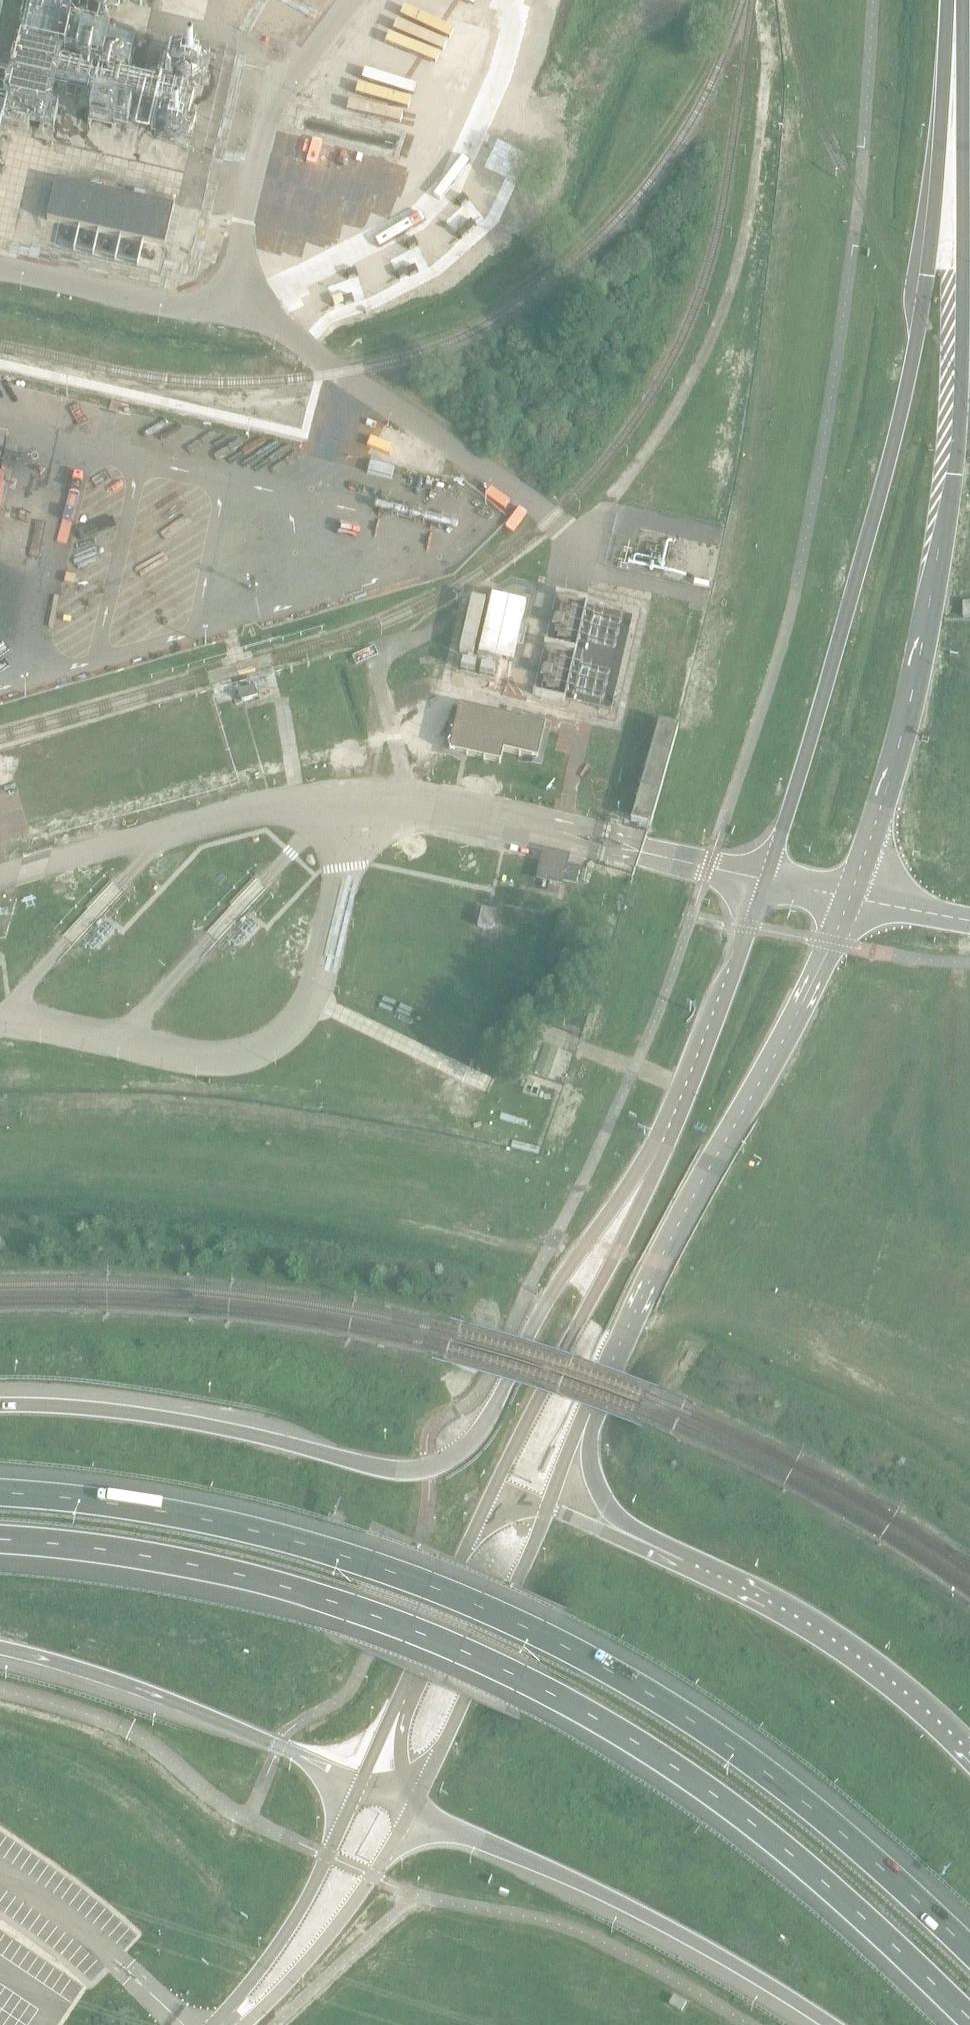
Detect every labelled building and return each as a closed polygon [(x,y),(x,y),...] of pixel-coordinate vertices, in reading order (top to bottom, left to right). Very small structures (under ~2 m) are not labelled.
[(130,74),(135,40),(82,31),(79,44),(77,44),(76,53),(73,53),(68,80),(98,85),(92,121),(134,128),(139,96),(146,97),(149,77),(130,74)] [(164,248),(173,208),(55,180),(46,221),(164,248)] [(491,597),(478,653),(512,661),(525,605),(491,597)] [(694,603),(692,610),(705,613),(706,606),(694,603)] [(256,698),(253,687),(237,692),(240,702),(256,698)] [(502,753),(517,756),(536,760),(544,727),(458,707),(447,752),(499,764),(502,753)] [(542,850),(535,881),(561,887),(562,884),(575,887),(579,868),(566,865),(568,856),(542,850)] [(476,929),(491,932),(495,914),(480,911),(476,929)]
